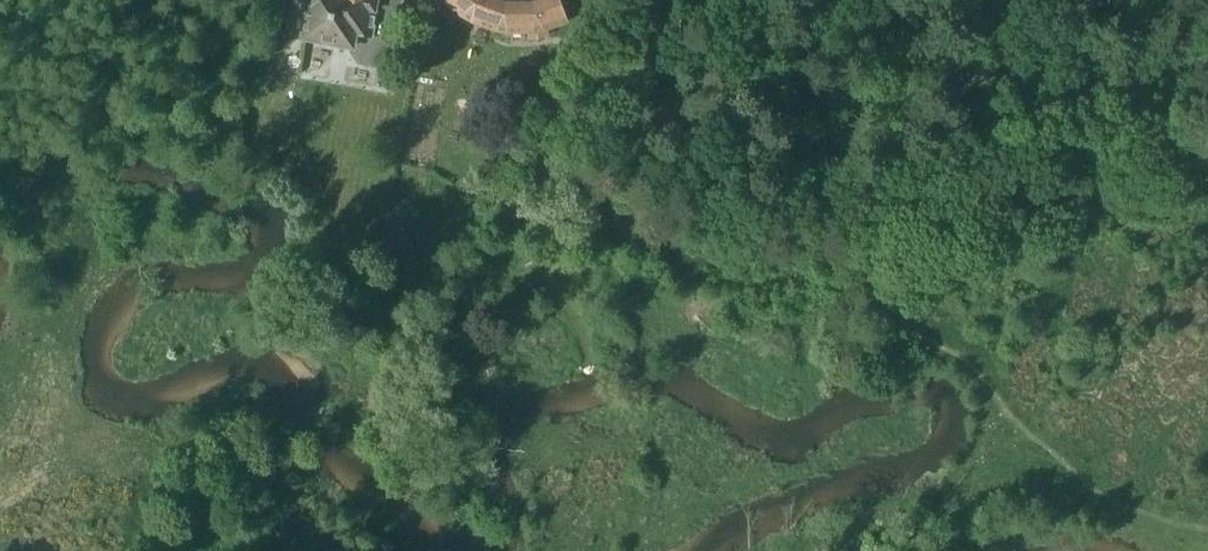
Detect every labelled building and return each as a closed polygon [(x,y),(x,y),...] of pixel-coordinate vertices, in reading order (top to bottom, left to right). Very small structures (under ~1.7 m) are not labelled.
[(307,9),(309,9),(304,38),(353,47),(352,52),(364,64),(392,69),(390,79),(392,79),(406,0),(308,0),(307,9)] [(507,0),(446,0),(464,15),(474,21),(497,29),(507,0)] [(566,21),(559,0),(507,0),(497,29),(508,31),(532,31),(532,37),(540,37),(548,34),(546,28),(566,21)]
